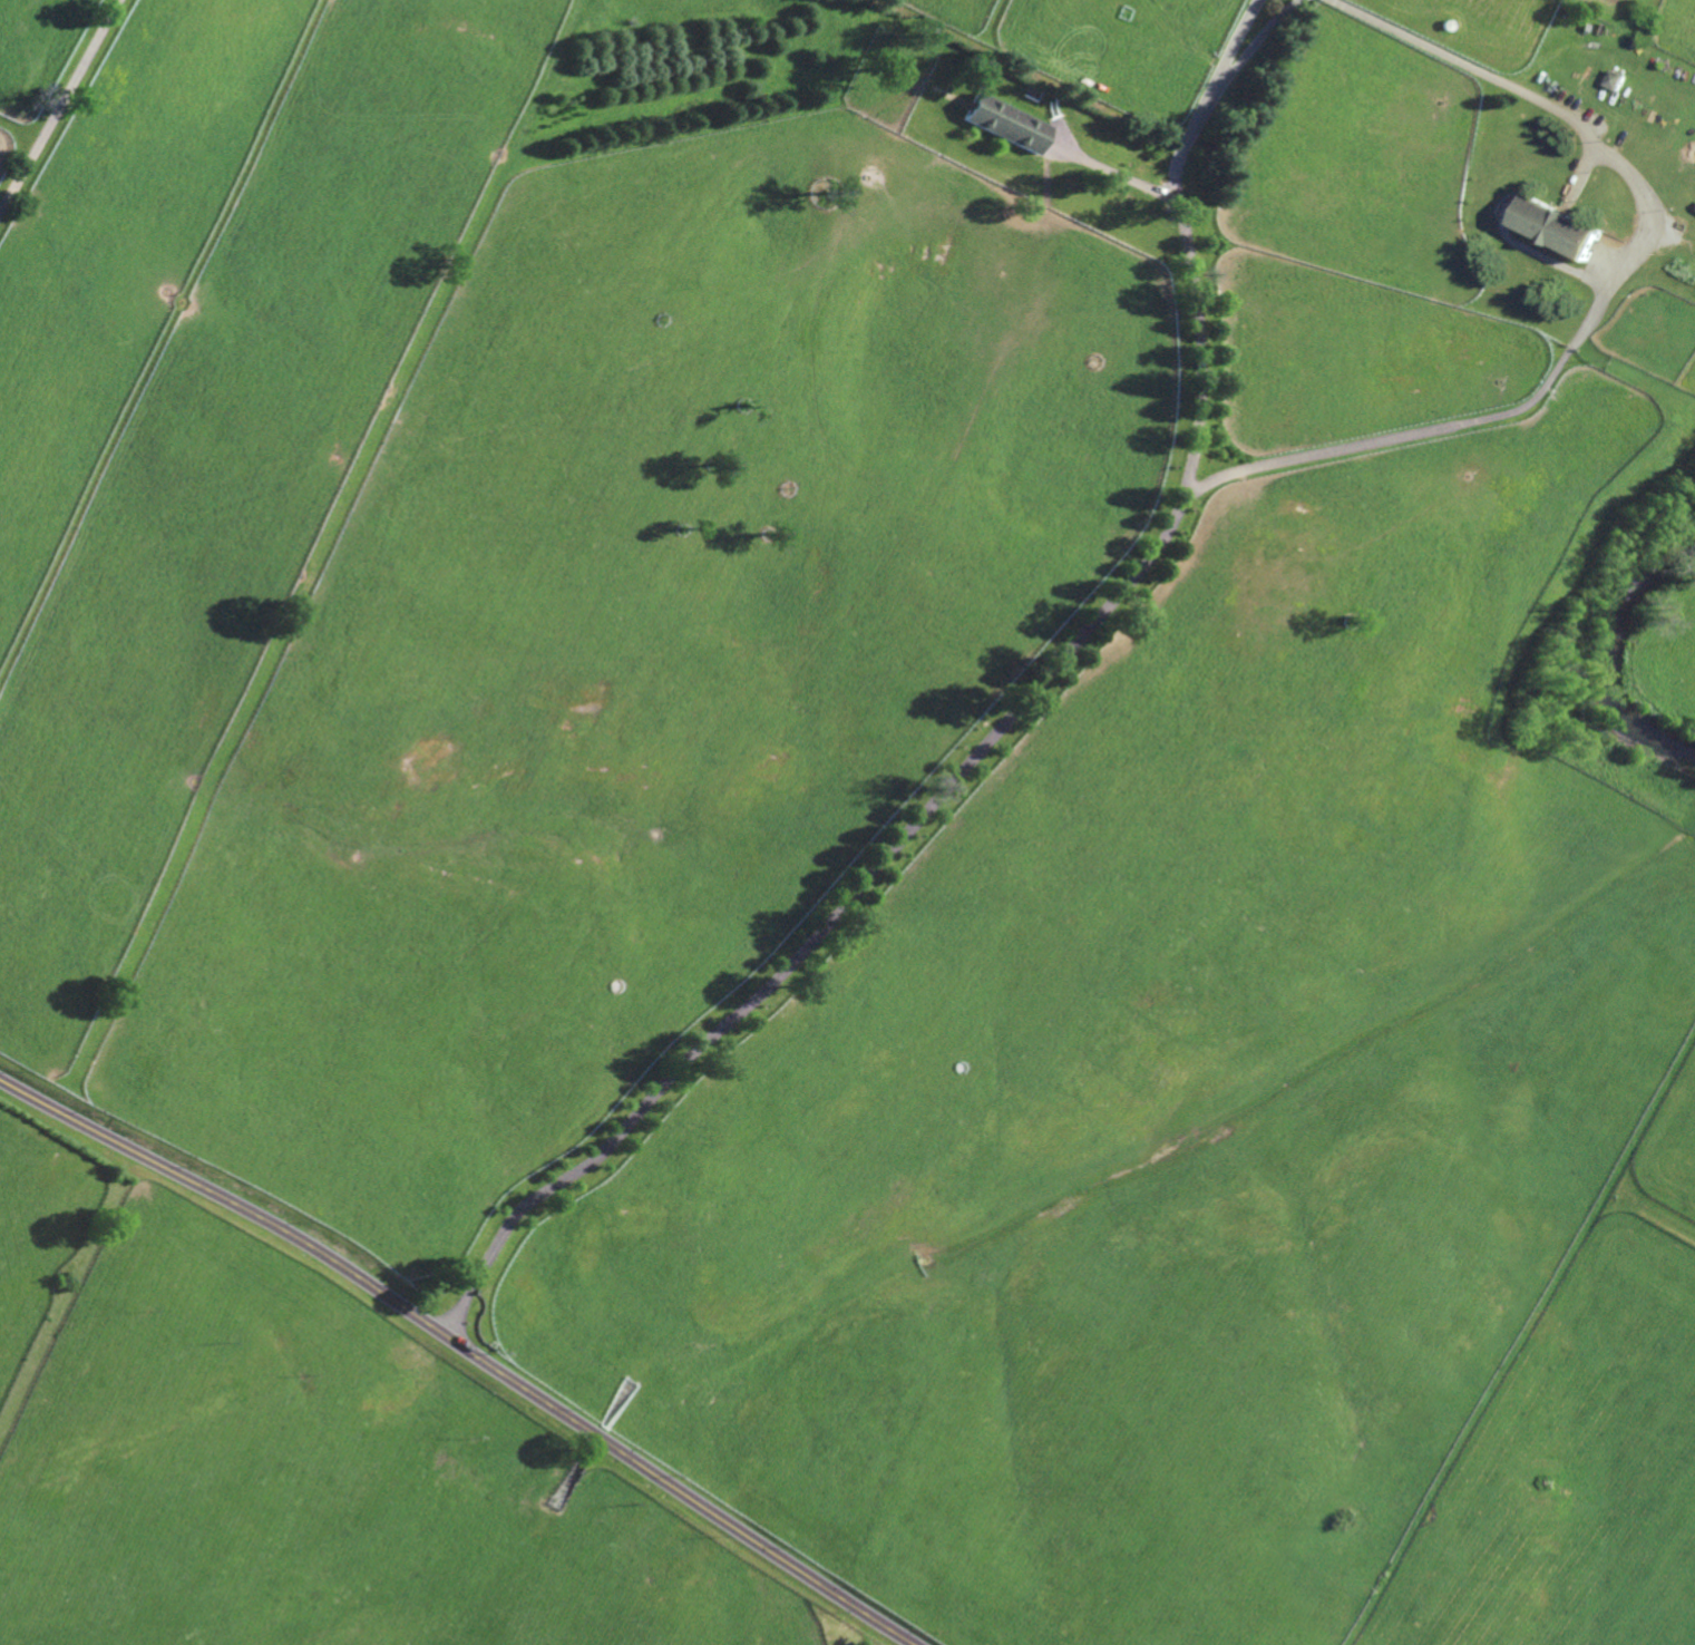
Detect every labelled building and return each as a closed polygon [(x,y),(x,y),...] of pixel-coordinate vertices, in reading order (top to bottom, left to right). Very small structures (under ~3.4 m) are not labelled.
[(1620,91),(1606,85),(1613,68),(1628,75),(1620,91)] [(1034,99),(1020,93),(1024,82),(1039,89),(1034,99)] [(1034,155),(959,117),(972,91),(1048,129),(1034,155)] [(1585,263),(1510,226),(1526,195),(1600,232),(1585,263)]
